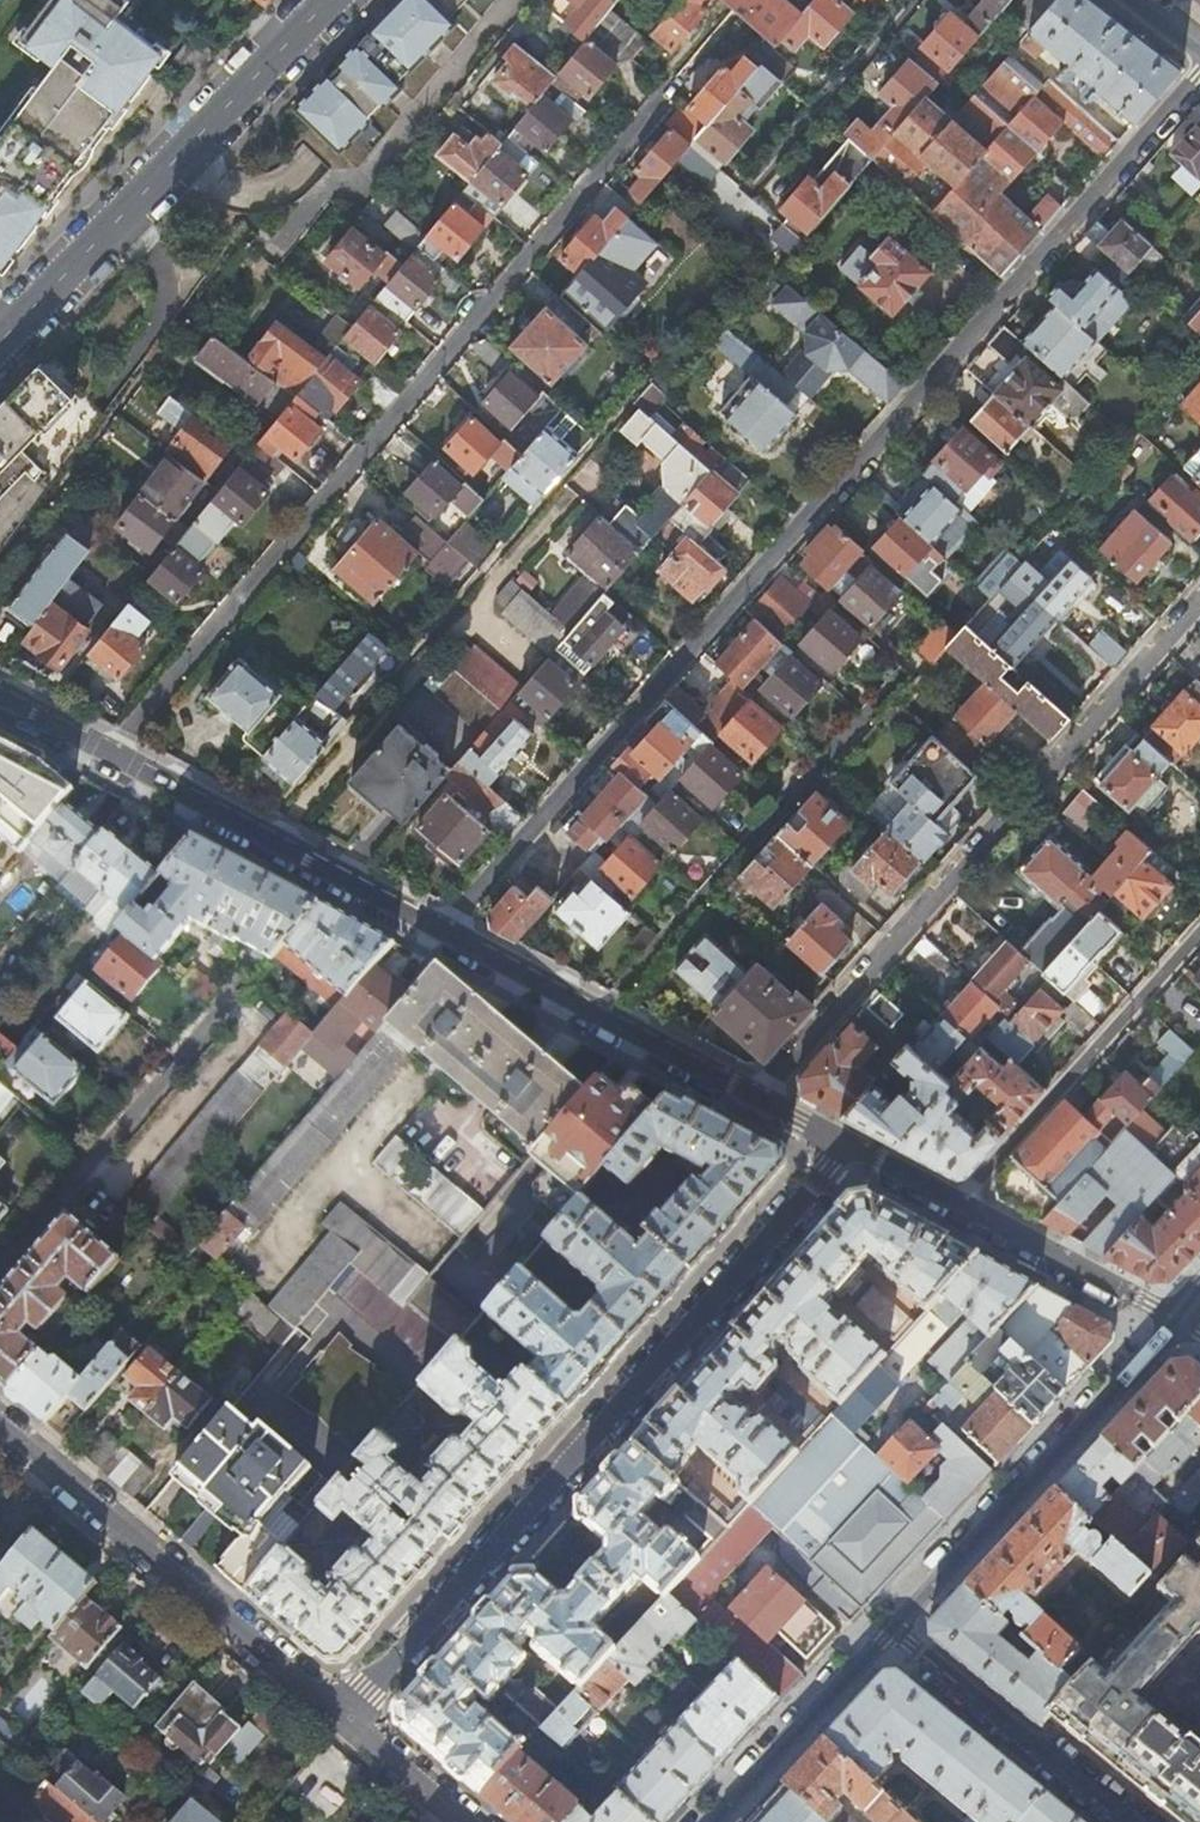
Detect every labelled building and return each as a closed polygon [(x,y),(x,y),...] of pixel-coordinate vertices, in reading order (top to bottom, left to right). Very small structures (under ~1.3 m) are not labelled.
[(27,34),(62,61),(0,144),(0,252),(10,260),(26,239),(29,241),(49,215),(46,212),(59,195),(56,193),(84,155),(87,158),(96,145),(94,143),(121,106),(123,107),(136,91),(140,94),(160,67),(156,65),(169,47),(122,11),(129,0),(53,0),(27,34)] [(338,64),(341,66),(330,78),(327,75),(295,109),(342,153),(374,120),(372,117),(383,105),(386,108),(405,88),(398,81),(409,70),(411,72),(457,23),(451,17),(468,0),(400,0),(338,64)] [(614,5),(608,0),(548,0),(545,4),(586,39),(595,28),(611,9),(614,5)] [(651,32),(671,49),(706,8),(700,2),(702,0),(678,0),(651,32)] [(787,0),(724,0),(737,11),(740,13),(764,34),(775,44),(782,36),(802,13),(787,0)] [(802,13),(782,36),(797,48),(811,33),(824,44),(851,12),(838,0),(812,0),(802,13)] [(977,9),(991,22),(1010,0),(985,0),(985,1),(977,9)] [(1013,14),(1030,29),(1055,0),(1026,0),(1013,14)] [(1030,29),(1020,40),(1037,55),(1047,45),(1067,63),(1058,73),(1065,79),(1069,79),(1077,71),(1087,81),(1081,87),(1081,94),(1086,99),(1096,89),(1134,123),(1182,67),(1096,0),(1055,0),(1030,29)] [(968,20),(972,15),(957,3),(950,12),(959,20),(968,20)] [(645,39),(611,9),(595,28),(607,37),(630,57),(645,39)] [(991,22),(977,9),(972,15),(968,20),(959,20),(950,12),(949,11),(943,13),(933,23),(934,31),(924,43),(923,45),(950,69),(991,22)] [(586,39),(555,77),(551,81),(576,102),(585,91),(590,96),(616,64),(597,49),(607,37),(595,28),(586,39)] [(906,28),(897,39),(917,56),(943,78),(950,69),(923,45),(924,43),(906,28)] [(774,45),(775,44),(764,34),(751,49),(762,59),(774,45)] [(631,57),(630,57),(607,37),(597,49),(616,64),(631,57)] [(803,68),(774,45),(762,59),(760,62),(780,80),(788,86),(803,68)] [(953,118),(927,96),(872,159),(903,187),(963,242),(990,266),(1000,276),(1060,206),(1046,193),(1026,216),(1001,192),(1062,122),(1102,158),(1118,140),(1048,78),(1043,84),(1009,53),(1005,57),(1005,58),(953,118)] [(555,77),(530,56),(522,65),(512,57),(494,80),(511,94),(515,90),(532,105),(533,106),(543,93),(542,92),(551,81),(555,77)] [(853,118),(841,132),(849,139),(872,159),(927,96),(943,78),(917,56),(912,63),(910,61),(881,94),(894,105),(870,133),(853,118)] [(722,66),(688,106),(706,122),(707,123),(737,89),(748,75),(755,67),(743,57),(730,72),(722,66)] [(707,123),(706,122),(694,137),(723,161),(751,128),(738,116),(751,101),(757,106),(780,80),(760,62),(755,67),(748,75),(737,89),(707,123)] [(522,149),(526,153),(535,142),(545,150),(562,129),(572,118),(577,122),(586,110),(581,107),(576,102),(551,81),(542,92),(543,93),(533,106),(532,105),(516,125),(507,137),(522,149)] [(688,106),(687,106),(683,110),(670,125),(668,127),(688,144),(688,143),(694,137),(706,122),(688,106)] [(670,125),(683,110),(679,107),(666,122),(670,125)] [(1170,152),(1199,179),(1199,119),(1170,152)] [(502,142),(491,134),(485,142),(463,125),(441,153),(472,180),(502,143),(502,142)] [(640,177),(622,200),(632,209),(674,160),(688,144),(668,127),(633,170),(640,177)] [(502,143),(472,180),(463,191),(476,203),(486,192),(502,205),(529,172),(514,160),(522,149),(507,137),(502,142),(502,143)] [(694,137),(688,143),(718,168),(723,161),(694,137)] [(781,208),(809,232),(861,173),(872,159),(849,139),(813,181),(808,177),(781,208)] [(688,144),(674,160),(705,185),(719,169),(718,168),(688,143),(688,144)] [(514,160),(529,172),(536,162),(522,149),(514,160)] [(872,159),(861,173),(892,200),(903,187),(872,159)] [(476,203),(463,191),(454,202),(484,227),(493,234),(501,224),(476,203)] [(622,200),(617,196),(611,204),(614,207),(602,222),(593,215),(558,257),(577,273),(601,245),(632,209),(622,200)] [(454,202),(427,235),(418,245),(429,255),(435,260),(444,249),(457,258),(484,227),(454,202)] [(427,235),(399,211),(388,224),(415,249),(418,245),(427,235)] [(1144,255),(1152,246),(1121,219),(1110,230),(1097,218),(1084,233),(1107,254),(1128,273),(1144,255)] [(803,239),(783,222),(772,235),(791,253),(803,239)] [(403,264),(387,251),(384,254),(352,229),(327,259),(359,284),(375,265),(380,268),(381,275),(389,282),(403,264)] [(930,272),(889,236),(872,256),(879,262),(858,285),(892,315),(930,272)] [(978,279),(990,266),(963,242),(952,254),(978,279)] [(418,245),(415,249),(403,264),(389,282),(376,297),(387,306),(406,321),(438,282),(453,293),(461,283),(435,260),(429,255),(418,245)] [(577,273),(564,288),(605,322),(642,280),(633,272),(633,271),(618,258),(617,258),(601,245),(577,273)] [(1144,287),(1128,273),(1107,254),(1073,293),(1058,281),(1046,295),(1054,303),(1082,328),(1095,340),(1114,318),(1115,318),(1123,310),(1144,287)] [(376,297),(352,326),(345,336),(375,361),(400,332),(381,315),(387,306),(376,297)] [(1193,305),(1184,317),(1199,332),(1199,297),(1193,305)] [(1061,378),(1095,340),(1082,328),(1054,303),(1021,342),(1028,349),(1061,378)] [(545,306),(508,346),(549,384),(586,345),(545,306)] [(853,339),(828,318),(786,368),(813,391),(843,354),(841,352),(853,339)] [(277,323),(252,357),(274,373),(299,339),(277,323)] [(1012,368),(1024,354),(1028,349),(1021,342),(1003,325),(986,344),(1012,368)] [(726,328),(718,337),(759,372),(768,362),(726,328)] [(1107,350),(1095,340),(1061,378),(1072,389),(1107,350)] [(284,386),(226,344),(211,365),(279,416),(296,395),(284,386)] [(349,355),(337,345),(313,374),(297,393),(308,403),(317,393),(336,410),(360,381),(341,365),(349,355)] [(55,347),(44,359),(0,404),(0,505),(32,473),(41,482),(50,473),(29,452),(86,393),(66,374),(73,365),(55,347)] [(1028,349),(1024,354),(1012,368),(993,390),(1031,424),(1050,402),(1066,417),(1075,416),(1088,403),(1072,389),(1061,378),(1028,349)] [(768,362),(759,372),(754,379),(765,389),(734,425),(764,451),(797,414),(785,404),(799,388),(768,362)] [(301,365),(284,386),(296,395),(297,393),(313,374),(301,365)] [(551,418),(560,408),(547,396),(542,402),(508,372),(482,402),(509,427),(528,407),(535,412),(539,407),(551,418)] [(391,391),(374,376),(367,385),(387,403),(395,394),(391,391)] [(650,383),(633,403),(649,417),(662,403),(666,397),(650,383)] [(817,403),(799,388),(785,404),(797,414),(802,419),(817,403)] [(1182,407),(1199,423),(1199,388),(1182,407)] [(1036,428),(1031,424),(993,390),(992,392),(969,418),(1007,452),(1021,436),(1025,439),(1036,428)] [(296,395),(279,416),(259,441),(273,453),(280,445),(295,458),(321,428),(301,412),(308,403),(297,393),(296,395)] [(233,440),(172,395),(159,414),(160,415),(161,414),(184,431),(168,453),(170,455),(203,479),(233,440)] [(521,453),(509,442),(505,447),(471,416),(443,447),(472,474),(490,454),(496,459),(501,455),(512,464),(521,453)] [(532,417),(509,442),(521,453),(544,427),(532,417)] [(651,419),(643,427),(648,432),(650,438),(658,445),(665,447),(677,458),(669,467),(670,475),(674,479),(660,495),(656,491),(649,498),(654,502),(641,517),(625,503),(608,522),(638,548),(640,550),(655,532),(669,516),(709,470),(670,436),(655,422),(651,419)] [(683,421),(670,436),(709,470),(722,456),(683,421)] [(521,453),(512,464),(502,475),(533,504),(576,454),(545,426),(544,427),(521,453)] [(932,479),(968,512),(997,480),(990,474),(999,463),(999,461),(961,427),(922,471),(932,479)] [(398,436),(387,452),(413,471),(424,454),(398,436)] [(204,529),(217,540),(236,517),(242,521),(268,489),(258,481),(271,466),(273,468),(281,460),(273,453),(259,441),(250,452),(219,491),(215,496),(194,521),(204,529)] [(1199,480),(1199,448),(1185,465),(1186,468),(1199,480)] [(1052,482),(1068,474),(1059,454),(1042,461),(1052,482)] [(178,512),(203,479),(170,455),(146,488),(178,512)] [(1132,467),(1119,455),(1107,468),(1120,480),(1132,467)] [(722,456),(709,470),(669,516),(689,534),(721,561),(728,553),(706,534),(711,527),(709,525),(749,480),(722,456)] [(463,496),(475,506),(483,497),(470,486),(469,486),(466,490),(432,460),(405,490),(433,516),(452,495),(458,500),(463,496)] [(1192,544),(1199,535),(1199,494),(1197,491),(1194,495),(1173,477),(1153,501),(1172,518),(1168,522),(1192,544)] [(931,544),(944,555),(977,520),(968,512),(932,479),(899,515),(900,516),(931,544)] [(210,492),(215,496),(219,491),(214,487),(210,492)] [(151,549),(175,517),(142,492),(118,524),(151,549)] [(1135,510),(1100,550),(1136,581),(1171,542),(1135,510)] [(608,522),(599,514),(568,551),(589,569),(551,613),(570,630),(604,591),(640,550),(638,548),(608,522)] [(944,555),(931,544),(900,516),(899,515),(872,546),(909,580),(930,556),(956,579),(963,572),(944,555)] [(377,518),(335,568),(374,601),(416,551),(377,518)] [(469,562),(477,568),(494,548),(462,520),(445,540),(469,562)] [(193,542),(204,529),(194,521),(189,527),(152,572),(149,577),(178,601),(205,569),(186,553),(194,543),(193,542)] [(804,562),(831,586),(852,562),(862,551),(860,550),(862,549),(835,526),(834,527),(833,526),(832,526),(831,526),(830,526),(811,548),(811,549),(811,550),(811,552),(811,553),(812,553),(804,562)] [(1044,565),(1068,537),(1065,535),(1055,526),(1030,553),(1044,565)] [(460,572),(469,562),(445,540),(431,529),(422,539),(460,572)] [(34,624),(51,602),(90,550),(66,532),(10,606),(34,624)] [(725,565),(721,561),(689,534),(660,568),(691,596),(703,583),(707,586),(725,565)] [(1015,570),(1023,561),(1013,553),(1008,548),(976,584),(991,597),(1010,575),(1015,570)] [(542,550),(530,578),(546,585),(558,557),(542,550)] [(870,565),(873,562),(862,551),(852,562),(862,572),(841,597),(872,624),(900,592),(870,565)] [(1010,575),(1057,616),(1091,578),(1069,558),(1045,584),(1030,572),(1025,578),(1015,570),(1010,575)] [(1011,666),(1057,616),(1010,575),(991,597),(965,625),(977,635),(1009,599),(1022,609),(990,647),(1010,665),(1011,666)] [(808,602),(811,605),(819,596),(804,582),(796,591),(780,577),(752,608),(779,633),(808,602)] [(512,578),(496,596),(503,609),(501,611),(549,654),(552,651),(555,647),(570,630),(551,613),(512,578)] [(604,591),(570,630),(555,647),(585,673),(624,627),(606,610),(614,600),(604,591)] [(831,610),(834,606),(822,596),(821,595),(819,596),(811,605),(811,606),(823,617),(802,641),(816,654),(832,668),(860,637),(831,610)] [(136,636),(151,619),(129,601),(89,651),(119,676),(145,644),(136,636)] [(34,624),(23,639),(59,666),(88,629),(51,602),(34,624)] [(760,664),(781,640),(755,617),(715,662),(734,679),(741,685),(756,669),(760,664)] [(385,646),(399,658),(413,641),(390,621),(379,634),(383,638),(380,642),(385,646)] [(947,645),(956,635),(941,621),(917,649),(932,663),(948,646),(947,645)] [(1051,740),(1070,719),(1028,681),(1018,691),(1002,675),(1010,665),(990,647),(977,635),(965,625),(956,635),(947,645),(948,646),(986,681),(937,736),(968,764),(1018,710),(1051,740)] [(315,692),(333,707),(344,693),(347,696),(357,689),(373,670),(376,662),(374,659),(385,646),(380,642),(367,631),(315,692)] [(1115,668),(1129,653),(1104,631),(1091,647),(1115,668)] [(786,650),(789,647),(781,640),(760,664),(771,673),(766,678),(756,669),(741,685),(753,696),(754,696),(758,700),(766,691),(792,713),(796,709),(821,681),(786,650)] [(458,641),(442,659),(453,669),(500,710),(510,698),(518,690),(521,686),(473,643),(468,649),(458,641)] [(549,654),(521,686),(518,690),(547,716),(575,682),(552,662),(558,656),(552,651),(549,654)] [(261,755),(295,715),(304,705),(267,673),(262,678),(238,658),(207,695),(247,729),(243,734),(243,739),(261,755)] [(500,710),(453,669),(434,692),(480,733),(488,724),(500,710)] [(751,699),(754,696),(753,696),(741,685),(734,679),(706,710),(697,702),(696,703),(676,685),(666,697),(702,730),(715,740),(722,732),(733,719),(728,715),(734,709),(738,713),(751,699)] [(1169,760),(1172,763),(1181,753),(1182,754),(1199,734),(1199,684),(1194,679),(1184,691),(1183,690),(1150,726),(1151,727),(1143,737),(1169,760)] [(614,763),(622,771),(640,786),(655,768),(662,775),(676,759),(692,741),(702,730),(666,697),(647,718),(654,725),(634,748),(631,745),(614,763)] [(933,698),(916,717),(922,722),(938,703),(933,698)] [(781,727),(751,699),(738,713),(734,709),(728,715),(733,719),(722,732),(752,759),(781,727)] [(480,733),(457,759),(487,785),(532,732),(507,711),(492,727),(488,724),(480,733)] [(261,755),(260,756),(292,782),(327,742),(295,715),(261,755)] [(390,798),(409,815),(445,774),(450,768),(435,755),(437,753),(424,743),(422,745),(397,724),(350,779),(364,791),(368,787),(386,802),(390,798)] [(662,775),(674,785),(684,776),(713,803),(742,771),(711,744),(715,740),(702,730),(692,741),(704,752),(697,759),(693,755),(688,760),(693,764),(687,770),(676,759),(662,775)] [(66,801),(76,788),(43,761),(47,756),(0,731),(0,837),(21,854),(24,851),(66,801)] [(1143,737),(1137,732),(1095,778),(1100,782),(1100,783),(1130,809),(1161,775),(1159,773),(1169,760),(1143,737)] [(977,771),(968,764),(937,736),(933,733),(891,781),(902,792),(911,801),(887,829),(923,861),(924,862),(939,845),(945,844),(949,838),(950,833),(947,830),(935,819),(949,803),(977,771)] [(450,768),(445,774),(488,811),(506,801),(487,785),(457,759),(450,768)] [(612,832),(622,820),(642,798),(647,792),(640,786),(622,771),(584,813),(579,808),(565,824),(589,845),(593,842),(599,848),(612,832)] [(634,831),(647,843),(656,832),(674,848),(702,817),(671,789),(674,785),(662,775),(652,786),(664,797),(658,804),(653,800),(649,804),(642,798),(622,820),(634,831)] [(1103,805),(1082,787),(1061,811),(1082,829),(1103,805)] [(779,833),(813,864),(850,823),(816,792),(800,810),(809,818),(799,829),(790,821),(779,833)] [(911,801),(902,792),(878,820),(881,823),(887,828),(887,829),(911,801)] [(443,794),(417,826),(460,862),(486,831),(443,794)] [(102,832),(66,801),(24,851),(61,882),(102,832)] [(501,843),(524,817),(506,801),(488,811),(501,843)] [(960,814),(949,803),(935,819),(947,830),(960,814)] [(583,866),(614,894),(623,885),(634,894),(661,863),(631,835),(634,831),(622,820),(612,832),(624,842),(617,850),(612,846),(608,850),(613,855),(607,861),(596,851),(583,866)] [(106,828),(102,832),(61,882),(56,888),(83,911),(85,909),(96,895),(133,851),(106,828)] [(894,892),(923,861),(887,829),(887,828),(854,865),(848,860),(841,868),(843,881),(865,901),(878,886),(871,880),(875,876),(894,892)] [(1050,833),(1034,851),(1099,909),(1109,897),(1152,849),(1143,841),(1129,828),(1114,847),(1115,849),(1094,873),(1050,833)] [(777,905),(813,864),(779,833),(756,859),(742,874),(777,905)] [(284,944),(321,901),(194,834),(161,874),(127,914),(117,927),(156,960),(190,921),(206,929),(211,920),(215,922),(219,923),(214,932),(216,933),(232,941),(235,943),(236,940),(272,959),(284,944)] [(1149,834),(1143,841),(1152,849),(1155,851),(1161,845),(1149,834)] [(148,855),(137,846),(133,851),(96,895),(107,904),(96,918),(96,925),(109,936),(117,927),(127,914),(161,874),(144,861),(148,855)] [(1165,876),(1173,867),(1155,851),(1152,849),(1109,897),(1114,902),(1118,897),(1142,918),(1172,884),(1165,876)] [(1090,919),(1098,910),(1099,909),(1034,851),(1017,869),(1057,905),(1065,897),(1090,919)] [(599,947),(632,911),(614,894),(583,866),(576,873),(573,876),(584,886),(580,890),(576,886),(556,909),(599,947)] [(495,928),(517,940),(554,898),(538,885),(529,896),(515,885),(492,911),(495,928)] [(820,968),(824,972),(853,940),(834,922),(838,917),(845,923),(856,910),(834,890),(821,890),(815,897),(821,903),(788,939),(820,968)] [(107,904),(96,895),(85,909),(96,918),(107,904)] [(375,967),(397,942),(321,901),(284,944),(318,973),(315,976),(319,981),(323,977),(347,999),(375,967)] [(1119,929),(1121,930),(1130,920),(1118,909),(1109,919),(1119,929)] [(1071,941),(1091,959),(1099,950),(1103,948),(1119,929),(1109,919),(1098,910),(1090,919),(1071,941)] [(998,930),(1008,938),(1044,971),(1058,955),(1049,947),(1040,956),(1030,946),(1038,937),(1012,914),(998,930)] [(156,960),(117,927),(109,936),(106,940),(89,960),(99,969),(97,971),(133,1001),(163,966),(156,960)] [(718,1006),(750,971),(708,932),(676,968),(718,1006)] [(232,941),(216,933),(209,947),(211,953),(219,957),(225,955),(232,941)] [(972,979),(1000,1003),(1009,1011),(1018,1000),(1004,988),(1024,964),(1039,978),(1044,971),(1008,938),(972,979)] [(1086,975),(1096,963),(1091,959),(1071,941),(1058,955),(1044,971),(1064,988),(1073,996),(1093,1014),(1104,1001),(1086,984),(1090,979),(1086,975)] [(766,1058),(814,1004),(798,990),(794,993),(793,992),(791,993),(758,963),(750,971),(718,1006),(714,1011),(766,1058)] [(380,1034),(411,997),(375,967),(347,999),(344,1003),(342,1002),(332,1014),(317,1032),(315,1034),(303,1048),(340,1079),(359,1058),(346,1046),(366,1022),(380,1034)] [(826,991),(834,982),(824,972),(820,968),(811,977),(826,991)] [(496,1021),(435,969),(411,997),(380,1034),(359,1058),(340,1079),(200,1243),(218,1259),(226,1266),(415,1048),(449,1076),(496,1021)] [(1079,1029),(1093,1014),(1073,996),(1064,1006),(1041,986),(1044,983),(1058,994),(1064,988),(1044,971),(1039,978),(1018,1000),(1009,1011),(987,1035),(1008,1054),(1018,1062),(1061,1013),(1079,1029)] [(199,974),(188,987),(206,1003),(218,990),(199,974)] [(128,1017),(77,975),(66,987),(76,996),(57,1021),(97,1054),(128,1017)] [(942,1012),(970,1037),(1000,1003),(972,979),(942,1012)] [(862,1003),(866,1007),(889,1028),(903,1013),(875,988),(862,1003)] [(803,1092),(895,1141),(949,1081),(948,1080),(939,1072),(911,1047),(889,1028),(866,1007),(857,1017),(897,1052),(891,1058),(911,1076),(912,1083),(906,1089),(897,1093),(893,1097),(886,1092),(890,1086),(890,1083),(870,1065),(866,1069),(859,1063),(876,1043),(853,1023),(835,1042),(831,1038),(797,1075),(803,1092)] [(911,1047),(939,1072),(970,1037),(942,1012),(911,1047)] [(146,1228),(148,1229),(303,1048),(315,1034),(290,1013),(122,1207),(146,1228)] [(584,1094),(496,1021),(449,1076),(537,1150),(584,1094)] [(33,1027),(23,1039),(33,1048),(14,1071),(53,1105),(84,1070),(33,1027)] [(1128,1123),(1141,1109),(1195,1050),(1170,1028),(1159,1041),(1171,1052),(1149,1076),(1150,1077),(1143,1084),(1125,1069),(1083,1115),(1099,1130),(1116,1112),(1128,1123)] [(0,1032),(0,1058),(5,1061),(17,1047),(0,1032)] [(895,1141),(959,1175),(966,1173),(999,1136),(984,1124),(978,1130),(961,1114),(965,1110),(961,1107),(957,1110),(953,1106),(969,1088),(970,1089),(978,1081),(1000,1101),(992,1110),(1009,1125),(1044,1086),(1018,1062),(1008,1054),(1001,1061),(981,1043),(979,1045),(948,1080),(949,1081),(895,1141)] [(600,1076),(584,1094),(537,1150),(529,1160),(542,1172),(534,1183),(533,1197),(561,1222),(661,1104),(645,1090),(643,1092),(637,1088),(628,1086),(621,1093),(600,1076)] [(0,1083),(0,1109),(13,1094),(0,1083)] [(678,1285),(739,1216),(784,1165),(783,1149),(673,1090),(661,1104),(561,1222),(533,1255),(543,1264),(555,1250),(599,1289),(600,1297),(591,1306),(630,1340),(678,1285)] [(1066,1100),(1077,1110),(1084,1101),(1074,1091),(1066,1100)] [(1086,1169),(1111,1141),(1099,1130),(1083,1115),(1077,1110),(1066,1100),(989,1185),(991,1192),(1041,1218),(1086,1169)] [(1126,1126),(1151,1149),(1166,1133),(1141,1109),(1128,1123),(1126,1126)] [(473,1168),(415,1115),(398,1134),(456,1187),(473,1168)] [(1085,1241),(1104,1251),(1150,1202),(1156,1195),(1177,1173),(1151,1149),(1126,1126),(1111,1141),(1086,1169),(1108,1190),(1121,1202),(1085,1241)] [(1193,1130),(1178,1147),(1199,1167),(1186,1182),(1199,1195),(1199,1136),(1193,1130)] [(456,1187),(398,1134),(374,1161),(462,1240),(485,1212),(456,1187)] [(497,1141),(485,1155),(512,1180),(525,1165),(497,1141)] [(473,1168),(456,1187),(485,1212),(512,1180),(485,1155),(473,1168)] [(1069,1233),(1108,1190),(1086,1169),(1041,1218),(1069,1233)] [(1199,1248),(1199,1195),(1186,1182),(1177,1173),(1156,1195),(1167,1206),(1157,1217),(1150,1211),(1154,1206),(1150,1202),(1104,1251),(1153,1278),(1171,1277),(1199,1248)] [(8,1210),(4,1208),(10,1202),(0,1194),(0,1219),(8,1210)] [(661,1413),(634,1443),(673,1479),(692,1459),(690,1457),(702,1445),(738,1479),(739,1493),(750,1503),(797,1452),(759,1417),(752,1417),(740,1405),(734,1406),(731,1403),(731,1398),(734,1394),(740,1394),(745,1389),(750,1393),(757,1393),(778,1371),(778,1364),(773,1359),(778,1353),(777,1347),(780,1344),(785,1344),(788,1347),(789,1352),(801,1364),(802,1370),(840,1406),(887,1355),(847,1317),(840,1317),(824,1302),(835,1290),(841,1296),(848,1289),(852,1292),(864,1279),(861,1276),(867,1269),(861,1263),(871,1252),(887,1266),(887,1272),(928,1311),(981,1255),(870,1195),(851,1198),(809,1246),(726,1340),(672,1401),(671,1402),(662,1412),(661,1413)] [(428,1280),(431,1276),(341,1200),(323,1222),(333,1231),(271,1304),(297,1326),(329,1289),(350,1263),(357,1269),(403,1309),(409,1303),(428,1280)] [(119,1259),(67,1215),(0,1294),(0,1383),(8,1390),(38,1354),(18,1337),(30,1324),(39,1332),(67,1299),(58,1292),(69,1278),(89,1295),(119,1259)] [(602,1372),(630,1340),(591,1306),(584,1314),(576,1316),(532,1277),(543,1264),(533,1255),(485,1312),(543,1362),(530,1376),(568,1410),(602,1372)] [(1039,1286),(981,1255),(928,1311),(916,1324),(898,1343),(888,1354),(887,1355),(840,1406),(833,1414),(866,1445),(873,1438),(861,1427),(900,1385),(899,1383),(906,1376),(963,1315),(971,1322),(932,1364),(950,1381),(967,1363),(998,1329),(1039,1286)] [(333,1292),(357,1269),(350,1263),(329,1289),(333,1292)] [(387,1328),(403,1309),(357,1269),(333,1292),(382,1334),(387,1328)] [(477,1322),(428,1280),(409,1303),(458,1344),(460,1341),(474,1326),(477,1322)] [(898,1343),(916,1324),(875,1285),(857,1303),(898,1343)] [(1110,1324),(1039,1286),(998,1329),(1066,1393),(1094,1362),(1113,1342),(1110,1324)] [(271,1304),(251,1288),(229,1313),(276,1352),(297,1326),(271,1304)] [(39,1332),(51,1342),(78,1309),(67,1299),(39,1332)] [(458,1344),(409,1303),(403,1309),(387,1328),(436,1370),(458,1344)] [(1066,1393),(998,1329),(967,1363),(983,1377),(1003,1357),(1013,1366),(1014,1372),(997,1391),(1000,1394),(1034,1426),(1051,1409),(1066,1393)] [(107,1386),(128,1362),(122,1356),(135,1339),(125,1331),(109,1349),(95,1366),(83,1380),(46,1422),(54,1429),(63,1437),(107,1386)] [(95,1366),(109,1349),(97,1339),(83,1356),(95,1366)] [(460,1341),(458,1344),(436,1370),(421,1388),(455,1417),(463,1417),(466,1413),(481,1426),(466,1443),(463,1441),(455,1441),(435,1464),(434,1471),(437,1474),(423,1489),(391,1461),(424,1421),(406,1406),(366,1452),(358,1462),(369,1471),(353,1489),(342,1480),(336,1487),(299,1531),(316,1545),(345,1511),(379,1540),(366,1555),(362,1553),(354,1554),(334,1577),(333,1586),(335,1589),(328,1597),(309,1581),(312,1578),(311,1572),(284,1549),(246,1593),(328,1664),(345,1663),(376,1628),(501,1486),(568,1410),(530,1376),(525,1371),(505,1393),(472,1364),(472,1352),(460,1341)] [(406,1406),(408,1403),(359,1362),(335,1341),(294,1390),(317,1411),(366,1452),(406,1406)] [(134,1364),(129,1361),(128,1362),(107,1386),(118,1396),(130,1382),(138,1389),(129,1400),(145,1414),(180,1373),(149,1347),(134,1364)] [(17,1398),(46,1422),(83,1380),(56,1357),(51,1359),(42,1352),(41,1351),(38,1354),(8,1390),(17,1398)] [(1003,1357),(983,1377),(993,1387),(997,1391),(1014,1372),(1013,1366),(1003,1357)] [(1101,1440),(1135,1472),(1145,1461),(1157,1448),(1174,1428),(1199,1400),(1199,1368),(1191,1361),(1172,1363),(1101,1440)] [(983,1377),(967,1363),(950,1381),(928,1404),(934,1410),(939,1405),(951,1414),(966,1398),(981,1413),(990,1404),(983,1397),(993,1387),(983,1377)] [(211,1398),(180,1373),(145,1414),(164,1429),(173,1418),(186,1429),(211,1398)] [(767,1401),(809,1440),(827,1420),(786,1381),(767,1401)] [(990,1404),(1000,1394),(997,1391),(993,1387),(983,1397),(990,1404)] [(998,1465),(1034,1426),(1000,1394),(990,1404),(981,1413),(964,1432),(998,1465)] [(1174,1428),(1187,1439),(1199,1425),(1199,1426),(1199,1400),(1174,1428)] [(257,1429),(230,1407),(171,1478),(206,1508),(217,1518),(223,1523),(242,1540),(239,1544),(237,1543),(221,1561),(223,1563),(218,1569),(246,1593),(284,1549),(299,1531),(336,1487),(287,1446),(261,1425),(257,1429)] [(797,1452),(750,1503),(749,1504),(772,1526),(784,1537),(862,1611),(946,1520),(918,1494),(908,1485),(879,1457),(866,1445),(833,1414),(827,1420),(809,1440),(803,1447),(797,1452)] [(911,1422),(879,1457),(908,1485),(939,1452),(949,1461),(941,1469),(941,1479),(937,1483),(927,1485),(918,1494),(946,1520),(992,1471),(937,1419),(929,1428),(939,1438),(933,1444),(911,1422)] [(1187,1439),(1174,1428),(1157,1448),(1169,1460),(1187,1439)] [(100,1468),(120,1444),(106,1432),(85,1456),(100,1468)] [(1101,1440),(1055,1489),(1091,1521),(1111,1498),(1101,1489),(1113,1477),(1117,1481),(1112,1487),(1117,1492),(1135,1472),(1101,1440)] [(608,1473),(574,1511),(607,1541),(608,1553),(570,1595),(559,1596),(526,1566),(467,1633),(400,1709),(401,1726),(440,1759),(481,1794),(518,1753),(523,1748),(508,1734),(510,1732),(506,1728),(504,1730),(478,1707),(473,1712),(464,1705),(478,1690),(489,1700),(501,1687),(543,1726),(558,1710),(526,1681),(513,1682),(509,1678),(528,1658),(517,1648),(531,1633),(539,1641),(534,1646),(578,1688),(606,1658),(615,1649),(592,1627),(640,1577),(662,1598),(666,1593),(699,1558),(668,1530),(662,1536),(640,1515),(658,1495),(666,1502),(681,1485),(673,1479),(634,1443),(608,1473)] [(100,1468),(134,1497),(154,1473),(120,1444),(100,1468)] [(1157,1448),(1145,1461),(1159,1474),(1171,1461),(1169,1460),(1157,1448)] [(1145,1461),(1135,1472),(1117,1492),(1113,1496),(1130,1511),(1150,1487),(1149,1486),(1159,1474),(1145,1461)] [(1177,1495),(1192,1510),(1199,1502),(1199,1470),(1177,1495)] [(694,1478),(684,1489),(698,1501),(727,1528),(737,1518),(694,1478)] [(1055,1489),(965,1587),(1008,1624),(1012,1628),(1033,1646),(1039,1652),(1075,1683),(1083,1674),(1071,1662),(1082,1650),(1031,1603),(1079,1550),(1132,1596),(1138,1591),(1150,1602),(1161,1590),(1165,1585),(1156,1577),(1155,1578),(1125,1551),(1091,1521),(1055,1489)] [(1111,1498),(1091,1521),(1125,1551),(1148,1527),(1130,1511),(1113,1496),(1111,1498)] [(727,1528),(698,1501),(685,1515),(715,1542),(727,1528)] [(772,1526),(749,1504),(737,1518),(727,1528),(715,1542),(704,1553),(726,1573),(772,1526)] [(192,1547),(217,1518),(206,1508),(181,1538),(186,1542),(192,1547)] [(1148,1527),(1125,1551),(1155,1578),(1156,1577),(1165,1585),(1184,1564),(1175,1556),(1188,1542),(1158,1515),(1148,1527)] [(34,1530),(0,1571),(0,1600),(11,1587),(20,1595),(17,1599),(24,1606),(16,1614),(34,1629),(41,1621),(55,1632),(85,1597),(97,1583),(34,1530)] [(862,1611),(784,1537),(778,1542),(781,1558),(851,1623),(862,1611)] [(704,1553),(699,1558),(666,1593),(696,1621),(714,1602),(716,1583),(726,1573),(704,1553)] [(1185,1645),(1199,1629),(1199,1571),(1199,1572),(1187,1561),(1184,1564),(1165,1585),(1161,1590),(1173,1601),(1156,1619),(1185,1645)] [(714,1602),(696,1621),(696,1622),(732,1656),(778,1700),(803,1674),(767,1641),(776,1632),(805,1659),(834,1628),(804,1600),(803,1601),(768,1569),(726,1613),(714,1602)] [(1041,1726),(1053,1712),(1052,1712),(1075,1683),(1039,1652),(1030,1662),(999,1635),(1008,1624),(965,1587),(931,1624),(933,1637),(984,1679),(1041,1726)] [(696,1621),(666,1593),(662,1598),(615,1649),(606,1658),(628,1678),(636,1685),(649,1670),(644,1666),(677,1632),(683,1636),(696,1622),(696,1621)] [(55,1632),(51,1637),(87,1668),(121,1630),(129,1637),(154,1609),(140,1597),(116,1624),(85,1597),(55,1632)] [(1052,1712),(1053,1712),(1082,1736),(1116,1765),(1157,1714),(1137,1697),(1185,1645),(1156,1619),(1108,1671),(1096,1660),(1083,1674),(1075,1683),(1052,1712)] [(840,1634),(834,1628),(805,1659),(812,1664),(840,1634)] [(1033,1646),(1012,1628),(1008,1634),(1023,1647),(1024,1646),(1029,1650),(1033,1646)] [(123,1644),(96,1676),(104,1683),(134,1709),(159,1680),(140,1664),(142,1661),(123,1644)] [(778,1700),(732,1656),(727,1661),(732,1666),(682,1719),(676,1714),(671,1719),(678,1725),(720,1763),(778,1700)] [(564,1747),(628,1678),(606,1658),(578,1688),(558,1710),(543,1726),(542,1727),(564,1747)] [(824,1737),(875,1783),(894,1761),(894,1750),(903,1750),(904,1760),(969,1813),(965,1818),(970,1821),(976,1821),(978,1820),(980,1821),(1020,1821),(1045,1791),(1003,1757),(899,1672),(884,1672),(865,1693),(824,1737)] [(96,1676),(83,1691),(91,1698),(104,1683),(96,1676)] [(225,1710),(193,1682),(156,1727),(169,1737),(166,1740),(167,1745),(173,1749),(178,1749),(180,1747),(202,1766),(206,1762),(211,1766),(242,1729),(222,1713),(225,1710)] [(83,1691),(71,1705),(79,1712),(91,1698),(83,1691)] [(287,1706),(273,1694),(249,1721),(263,1733),(287,1706)] [(1168,1703),(1158,1714),(1172,1726),(1182,1714),(1168,1703)] [(1116,1765),(1155,1796),(1186,1821),(1199,1821),(1199,1743),(1193,1737),(1186,1737),(1172,1726),(1158,1714),(1157,1714),(1116,1765)] [(678,1725),(622,1784),(613,1776),(606,1783),(617,1792),(653,1821),(665,1821),(720,1763),(678,1725)] [(783,1782),(826,1821),(860,1821),(842,1805),(844,1802),(840,1798),(844,1793),(844,1789),(851,1790),(851,1796),(879,1821),(918,1821),(875,1783),(824,1737),(783,1782)] [(481,1794),(499,1810),(513,1821),(563,1821),(578,1806),(518,1753),(481,1794)] [(57,1789),(95,1821),(103,1821),(123,1798),(104,1782),(101,1785),(77,1765),(57,1789)] [(209,1768),(196,1783),(194,1785),(205,1794),(219,1777),(209,1768)] [(171,1792),(180,1800),(181,1801),(194,1785),(196,1783),(186,1775),(171,1792)] [(46,1779),(27,1801),(53,1821),(95,1821),(57,1789),(46,1779)] [(745,1821),(826,1821),(783,1782),(751,1815),(745,1821)] [(1045,1791),(1020,1821),(1082,1821),(1045,1791)] [(563,1821),(653,1821),(617,1792),(593,1818),(579,1806),(578,1806),(563,1821)] [(193,1801),(174,1821),(217,1821),(193,1801)]
